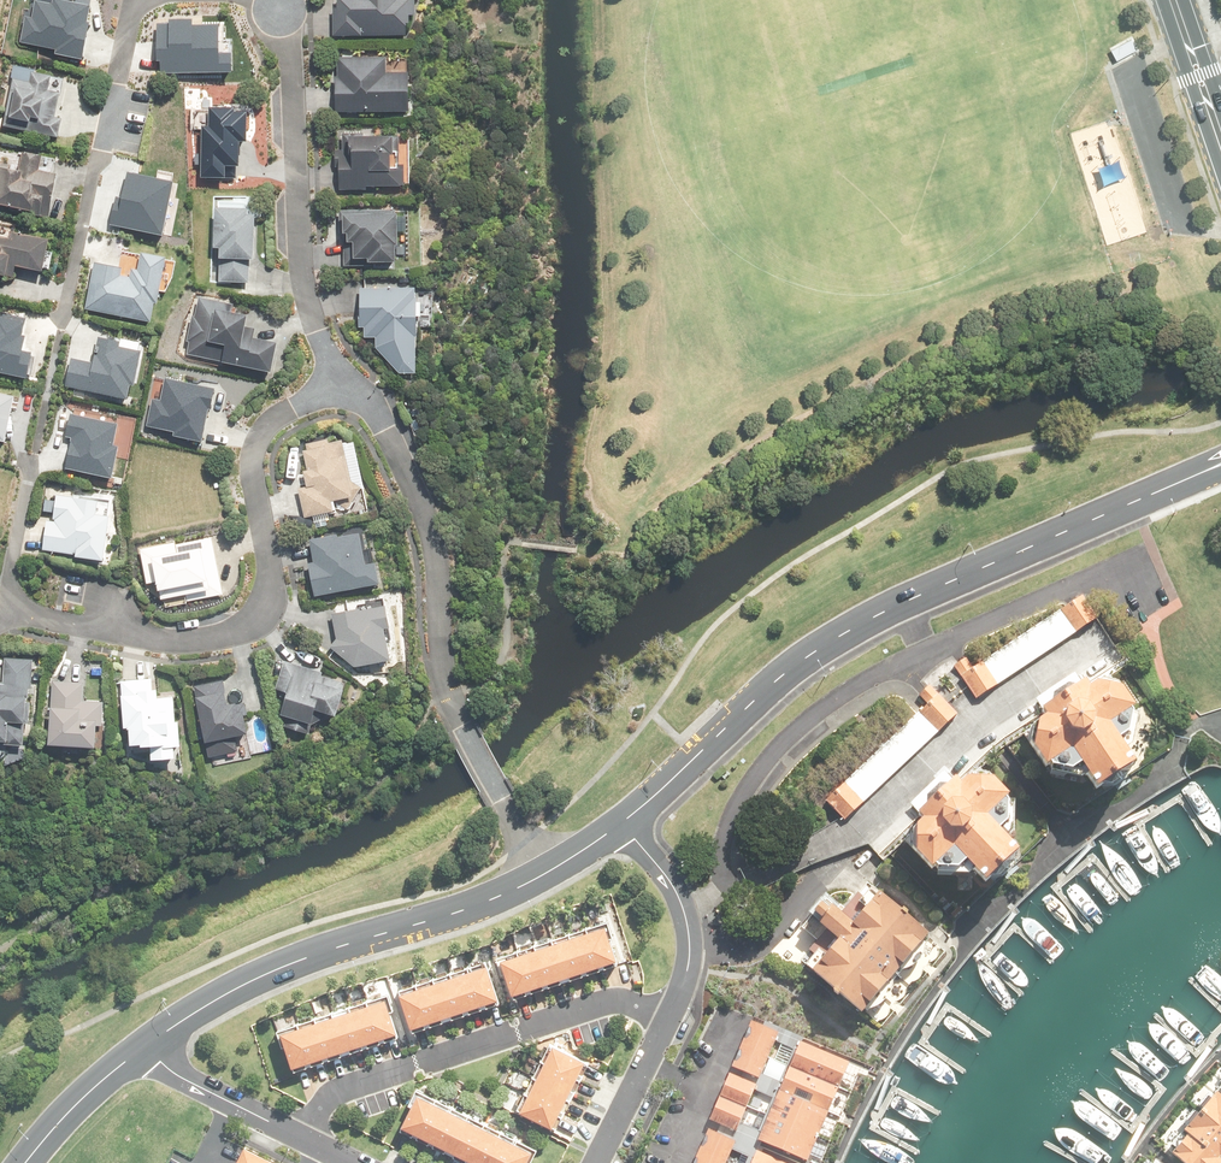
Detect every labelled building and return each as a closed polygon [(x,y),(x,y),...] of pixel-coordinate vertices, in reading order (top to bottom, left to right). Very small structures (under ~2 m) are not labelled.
[(338,36),(417,35),(416,0),(337,0),(338,36)] [(385,50),(336,52),(338,112),(411,111),(410,68),(386,68),(385,50)] [(70,75),(16,64),(4,124),(58,135),(70,75)] [(342,151),(334,151),(335,168),(338,167),(338,190),(365,191),(365,188),(400,188),(400,170),(396,170),(396,153),(391,153),(391,138),(362,138),(362,134),(342,134),(342,151)] [(0,163),(0,201),(46,212),(55,170),(38,166),(40,157),(20,153),(17,166),(0,163)] [(253,200),(216,200),(215,285),(252,286),(253,200)] [(405,263),(403,204),(343,205),(345,264),(405,263)] [(12,289),(16,268),(41,273),(50,228),(0,218),(0,287),(12,289)] [(83,306),(156,323),(173,251),(142,244),(136,272),(93,262),(83,306)] [(415,287),(362,286),(361,331),(397,372),(414,372),(415,287)] [(251,302),(199,292),(186,355),(271,372),(279,335),(246,328),(251,302)] [(0,387),(0,434),(10,436),(18,390),(0,387)] [(355,492),(345,434),(304,442),(312,486),(304,487),(309,515),(335,510),(332,497),(355,492)] [(44,548),(101,559),(112,502),(55,491),(44,548)] [(381,580),(369,523),(306,537),(319,594),(381,580)] [(400,655),(390,598),(331,609),(336,639),(331,646),(355,663),(400,655)] [(967,660),(955,668),(977,702),(1099,622),(1084,598),(973,670),(967,660)] [(30,739),(35,654),(0,652),(0,738),(30,739)] [(327,737),(343,683),(283,664),(266,719),(327,737)] [(169,677),(120,680),(125,758),(174,755),(169,677)] [(200,683),(212,755),(249,749),(237,677),(200,683)] [(50,740),(98,743),(102,682),(54,679),(50,740)] [(1090,693),(1088,694),(1081,684),(1043,710),(1051,721),(1045,726),(1050,733),(1042,739),(1037,764),(1055,790),(1085,796),(1091,792),(1101,806),(1139,781),(1125,760),(1130,756),(1135,730),(1134,727),(1138,724),(1125,705),(1100,700),(1097,703),(1090,693)] [(919,696),(927,705),(919,713),(825,803),(844,823),(957,715),(930,686),(919,696)] [(959,790),(950,780),(915,812),(925,824),(921,827),(922,828),(919,831),(924,836),(919,840),(918,868),(940,893),(971,891),(976,886),(987,899),(1021,868),(1002,847),(1009,841),(1010,818),(1008,815),(1011,812),(995,795),(969,794),(967,796),(961,789),(959,790)] [(807,975),(814,981),(813,983),(863,1025),(929,946),(880,905),(882,902),(870,892),(861,903),(860,902),(841,924),(833,918),(829,922),(822,917),(814,925),(822,931),(819,934),(828,942),(812,959),(817,963),(807,975)] [(588,926),(599,960),(617,954),(606,920),(588,926)] [(588,926),(570,932),(582,966),(599,960),(588,926)] [(570,932),(553,938),(564,972),(582,966),(570,932)] [(553,938),(535,944),(547,978),(564,972),(553,938)] [(535,944),(518,950),(529,984),(547,978),(535,944)] [(518,950),(501,955),(512,989),(529,984),(518,950)] [(485,960),(467,966),(478,1000),(496,994),(485,960)] [(467,966),(450,972),(461,1006),(478,1000),(467,966)] [(450,972),(432,977),(444,1012),(461,1006),(450,972)] [(432,977),(414,983),(426,1017),(444,1012),(432,977)] [(414,983),(398,989),(410,1023),(426,1017),(414,983)] [(385,995),(367,1001),(378,1034),(397,1028),(385,995)] [(367,1001),(350,1007),(361,1040),(378,1034),(367,1001)] [(350,1007),(332,1013),(344,1046),(361,1040),(350,1007)] [(332,1013),(315,1018),(327,1052),(344,1046),(332,1013)] [(315,1018),(298,1024),(309,1057),(327,1052),(315,1018)] [(298,1024),(280,1030),(291,1063),(309,1057),(298,1024)] [(787,1071),(840,1093),(850,1067),(752,1026),(741,1052),(770,1064),(778,1046),(795,1053),(787,1071)] [(554,1040),(545,1057),(578,1074),(587,1057),(554,1040)] [(781,1085),(764,1078),(770,1064),(741,1052),(732,1076),(830,1116),(840,1093),(787,1071),(781,1085)] [(545,1057),(538,1073),(570,1090),(578,1074),(545,1057)] [(538,1073),(529,1090),(562,1107),(570,1090),(538,1073)] [(756,1093),(775,1101),(767,1120),(820,1141),(830,1116),(732,1076),(721,1101),(749,1112),(756,1093)] [(417,1090),(402,1122),(418,1130),(433,1098),(417,1090)] [(529,1090),(521,1107),(554,1123),(562,1107),(529,1090)] [(433,1098),(418,1130),(434,1138),(450,1106),(433,1098)] [(1216,1098),(1184,1138),(1189,1142),(1173,1160),(1176,1162),(1220,1162),(1220,1103),(1216,1098)] [(711,1126),(802,1162),(811,1162),(820,1141),(767,1120),(761,1135),(742,1127),(749,1112),(721,1101),(711,1126)] [(450,1106),(434,1138),(449,1145),(465,1114),(450,1106)] [(465,1114),(449,1145),(466,1154),(482,1122),(465,1114)] [(482,1122),(466,1154),(482,1162),(498,1130),(482,1122)] [(482,1162),(484,1162),(503,1162),(515,1138),(498,1130),(482,1162)] [(748,1162),(778,1162),(709,1132),(698,1156),(715,1162),(729,1162),(735,1150),(751,1158),(748,1162)] [(503,1162),(523,1162),(531,1147),(515,1138),(503,1162)] [(238,1162),(271,1162),(245,1150),(238,1162)]
